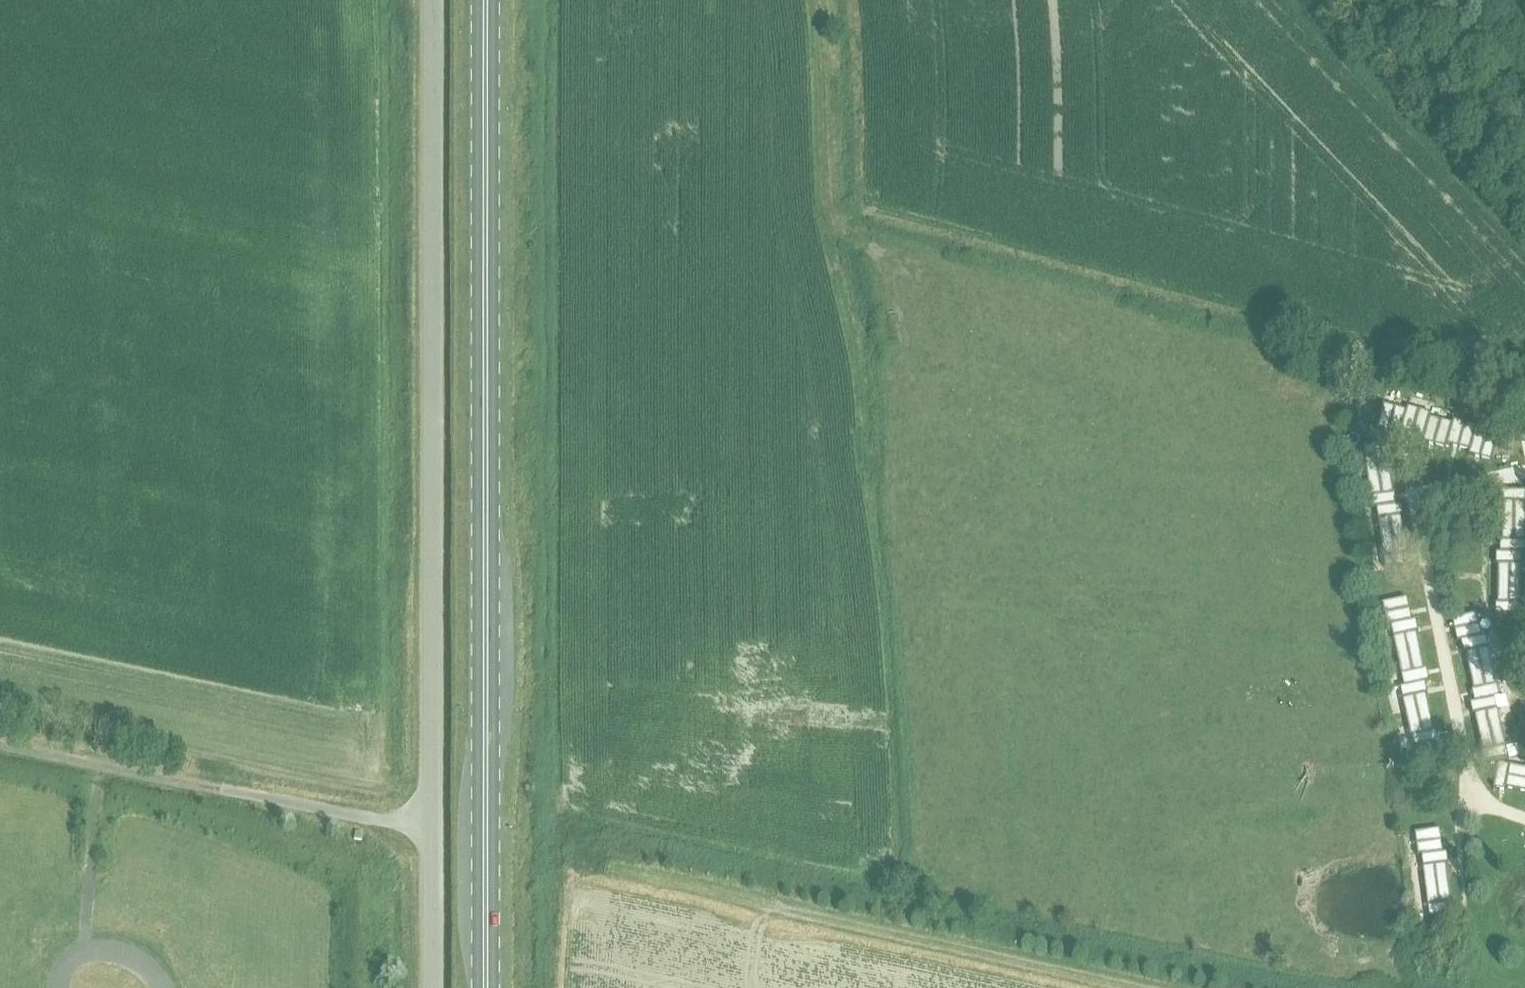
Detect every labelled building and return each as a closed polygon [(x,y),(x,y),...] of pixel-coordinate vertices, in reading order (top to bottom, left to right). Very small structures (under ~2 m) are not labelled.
[(1382,405),(1376,430),(1399,436),(1400,433),(1406,411),(1382,405)] [(1406,411),(1400,433),(1423,440),(1429,417),(1430,415),(1406,408),(1406,411)] [(1423,440),(1422,442),(1445,449),(1446,446),(1452,424),(1429,417),(1423,440)] [(1452,424),(1446,446),(1469,452),(1475,430),(1476,427),(1453,421),(1452,424)] [(1469,452),(1468,455),(1492,461),(1498,436),(1475,430),(1469,452)] [(1388,444),(1362,448),(1367,479),(1390,475),(1387,456),(1389,456),(1388,444)] [(1390,475),(1367,479),(1371,510),(1375,509),(1397,506),(1395,494),(1393,494),(1390,475)] [(1499,492),(1499,504),(1501,504),(1501,523),(1524,523),(1524,492),(1499,492)] [(1397,506),(1375,509),(1380,540),(1405,536),(1401,505),(1397,506)] [(1499,542),(1499,554),(1521,554),(1524,554),(1524,530),(1524,523),(1501,523),(1501,542),(1499,542)] [(1405,536),(1380,540),(1384,571),(1410,567),(1405,536)] [(1499,554),(1495,554),(1495,566),(1497,566),(1497,585),(1521,585),(1521,554),(1499,554)] [(1497,604),(1495,604),(1494,616),(1520,617),(1521,585),(1497,585),(1497,604)] [(1406,599),(1381,604),(1386,628),(1390,627),(1411,622),(1406,599)] [(1476,614),(1451,620),(1456,643),(1460,642),(1482,637),(1476,614)] [(1411,622),(1390,627),(1396,657),(1420,652),(1416,633),(1418,633),(1415,621),(1411,622)] [(1482,637),(1460,642),(1462,654),(1465,653),(1469,672),(1492,667),(1485,637),(1482,637)] [(1420,652),(1396,657),(1403,688),(1424,683),(1428,682),(1426,670),(1424,671),(1420,652)] [(1492,667),(1469,672),(1473,691),(1471,692),(1473,703),(1494,699),(1499,698),(1492,667)] [(1403,688),(1399,688),(1406,719),(1429,714),(1425,695),(1427,695),(1424,683),(1403,688)] [(1473,703),(1469,704),(1472,716),(1474,715),(1478,734),(1501,729),(1494,699),(1473,703)] [(1429,714),(1406,719),(1413,749),(1438,744),(1435,732),(1433,733),(1429,714)] [(1501,729),(1478,734),(1482,753),(1480,753),(1483,765),(1508,759),(1501,729)] [(1492,790),(1504,792),(1505,790),(1523,794),(1524,785),(1524,770),(1497,765),(1492,790)] [(1440,830),(1414,834),(1417,857),(1420,857),(1443,854),(1440,830)] [(1443,854),(1420,857),(1424,888),(1448,885),(1446,865),(1448,865),(1446,853),(1443,854)] [(1448,885),(1424,888),(1429,919),(1454,915),(1453,903),(1451,904),(1448,885)]
